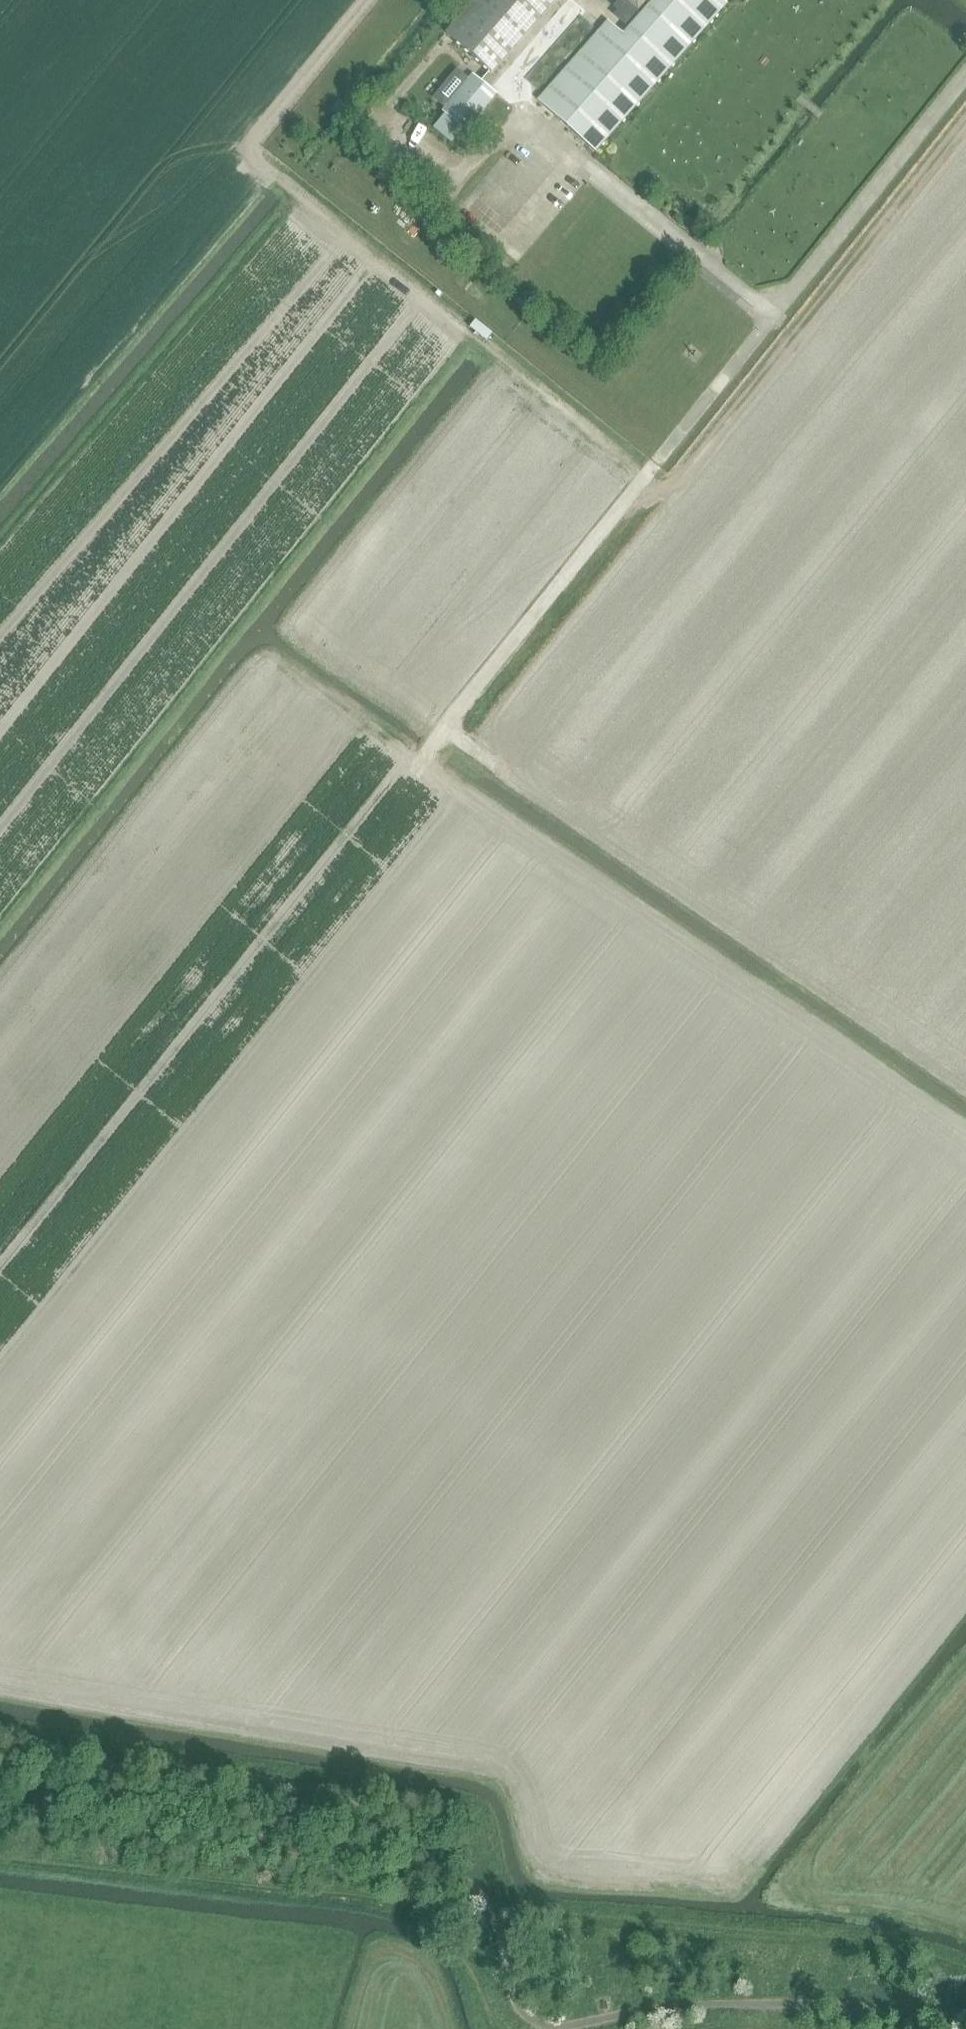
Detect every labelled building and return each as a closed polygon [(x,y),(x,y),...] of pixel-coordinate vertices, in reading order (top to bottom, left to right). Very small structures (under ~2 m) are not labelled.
[(448,36),(493,76),(530,35),(557,3),(553,0),(480,0),(448,36)] [(624,38),(609,25),(539,103),(597,154),(727,7),(719,0),(659,0),(624,38)] [(624,0),(615,9),(620,14),(616,18),(626,27),(631,21),(633,24),(637,19),(635,16),(638,13),(639,14),(651,0),(623,0),(624,0)] [(446,115),(467,133),(495,99),(475,82),(446,115)]
